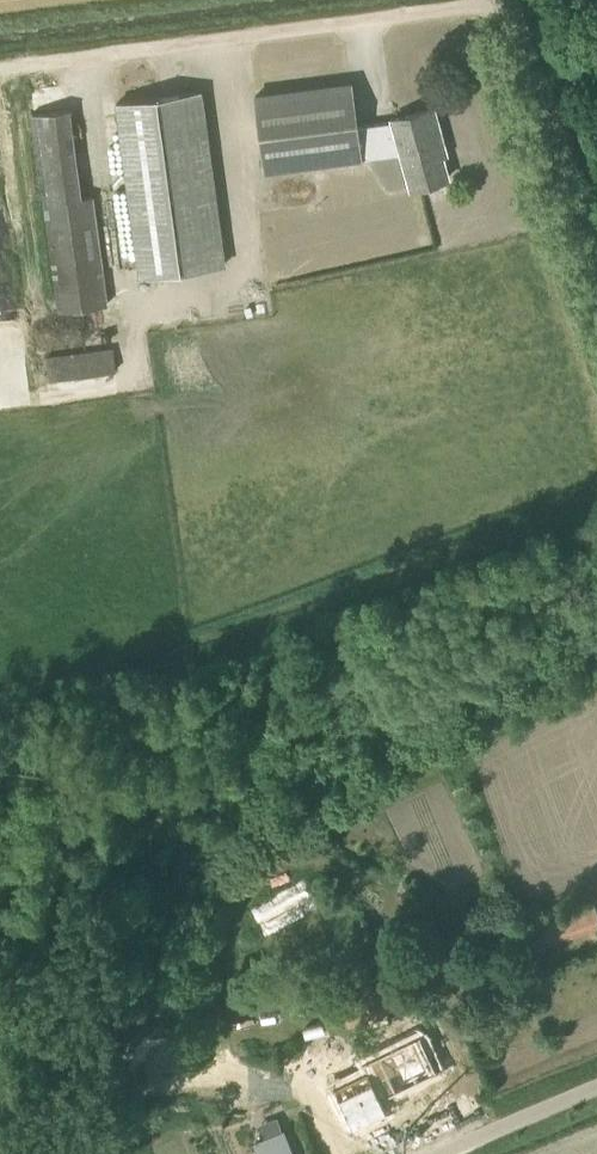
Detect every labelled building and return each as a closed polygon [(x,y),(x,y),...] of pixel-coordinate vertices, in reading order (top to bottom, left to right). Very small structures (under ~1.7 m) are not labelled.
[(364,160),(363,157),(405,153),(415,189),(448,178),(440,147),(444,146),(434,108),(394,119),(394,121),(361,126),(354,81),(254,94),(265,173),(364,160)] [(117,100),(141,276),(227,264),(204,88),(117,100)] [(81,199),(69,111),(32,116),(59,311),(107,305),(92,197),(81,199)] [(117,373),(114,349),(47,357),(50,382),(117,373)] [(366,1068),(332,1082),(349,1122),(373,1112),(373,1109),(378,1107),(379,1109),(385,1107),(380,1095),(435,1071),(419,1034),(362,1058),(366,1068)] [(307,1058),(311,1073),(350,1064),(346,1049),(307,1058)] [(253,1141),(259,1153),(293,1153),(282,1129),(253,1141)]
